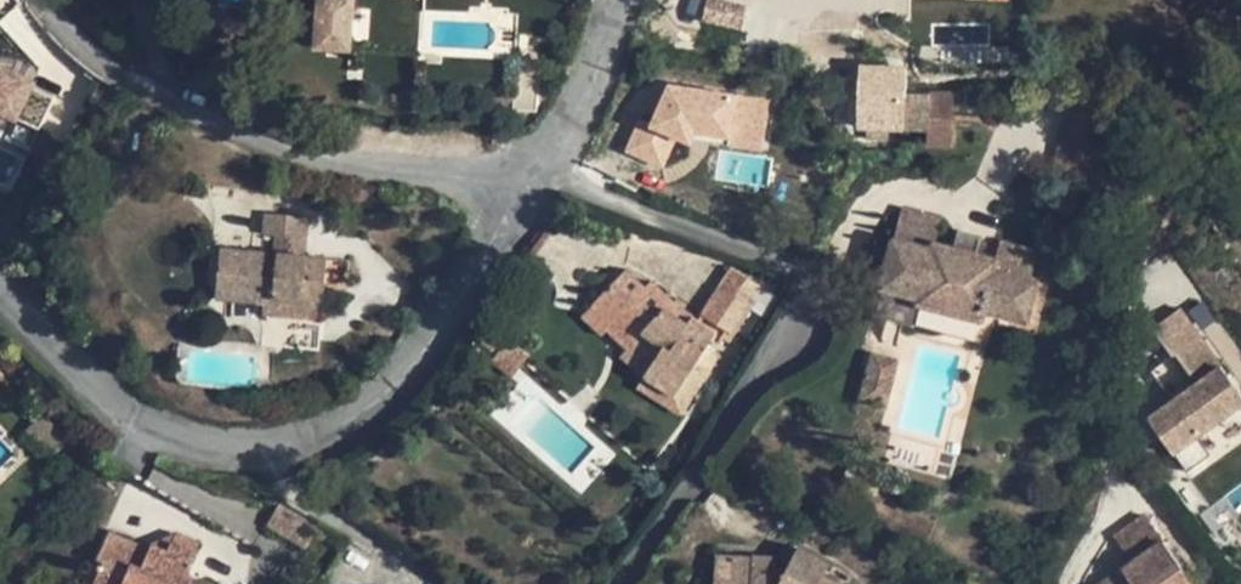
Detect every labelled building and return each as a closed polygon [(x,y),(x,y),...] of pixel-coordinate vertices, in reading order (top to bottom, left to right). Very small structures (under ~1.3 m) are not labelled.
[(355,0),(316,0),(315,52),(354,53),(355,0)] [(717,0),(695,0),(691,19),(743,29),(747,7),(717,0)] [(16,119),(34,82),(0,66),(0,112),(16,119)] [(860,66),(858,126),(903,129),(905,92),(907,69),(860,66)] [(630,127),(625,159),(666,164),(670,138),(763,151),(770,97),(660,82),(653,130),(630,127)] [(953,94),(905,92),(903,129),(926,130),(926,143),(951,145),(953,94)] [(942,218),(901,207),(879,288),(883,290),(919,298),(918,303),(982,320),(984,311),(1028,322),(1039,281),(1031,279),(1038,252),(999,242),(995,259),(975,254),(980,238),(958,233),(954,249),(936,244),(942,218)] [(308,216),(265,212),(263,234),(276,235),(275,246),(293,249),(294,238),(306,239),(308,216)] [(306,239),(294,238),(293,249),(292,255),(304,257),(306,239)] [(292,255),(293,249),(275,246),(275,254),(292,255)] [(275,254),(220,249),(215,299),(265,303),(323,309),(328,259),(304,257),(292,255),(275,254)] [(732,268),(720,287),(750,307),(762,288),(732,268)] [(645,288),(626,271),(594,303),(614,322),(607,329),(627,348),(632,343),(655,359),(643,376),(668,393),(663,401),(682,414),(699,386),(686,377),(709,341),(716,331),(692,316),(687,323),(664,308),(670,300),(651,283),(645,288)] [(750,307),(720,287),(701,315),(719,326),(732,335),(750,307)] [(918,303),(919,298),(883,290),(875,318),(912,327),(918,303)] [(670,300),(664,308),(687,323),(692,316),(670,300)] [(322,319),(323,309),(265,303),(264,314),(322,319)] [(614,322),(594,303),(582,316),(602,335),(607,329),(614,322)] [(1172,354),(1195,385),(1172,400),(1149,416),(1171,448),(1240,399),(1240,396),(1180,309),(1152,328),(1172,354)] [(732,335),(719,326),(716,331),(709,341),(718,347),(722,338),(727,342),(732,335)] [(506,344),(490,332),(479,344),(494,358),(506,344)] [(898,360),(871,354),(859,399),(886,405),(898,360)] [(1195,385),(1172,354),(1150,370),(1172,400),(1195,385)] [(668,393),(643,376),(638,385),(663,401),(668,393)] [(61,432),(43,414),(27,431),(43,448),(61,432)] [(69,440),(61,432),(43,448),(52,457),(69,440)] [(1140,516),(1114,535),(1133,559),(1099,583),(1190,583),(1140,516)] [(109,533),(97,560),(103,562),(94,583),(185,583),(198,554),(194,552),(198,545),(176,535),(166,539),(170,548),(166,557),(150,551),(109,533)] [(170,548),(166,539),(152,545),(150,551),(166,557),(170,548)] [(716,557),(714,583),(835,583),(823,578),(829,565),(797,548),(790,561),(785,572),(751,570),(752,559),(716,557)] [(790,561),(752,559),(751,570),(785,572),(790,561)]
